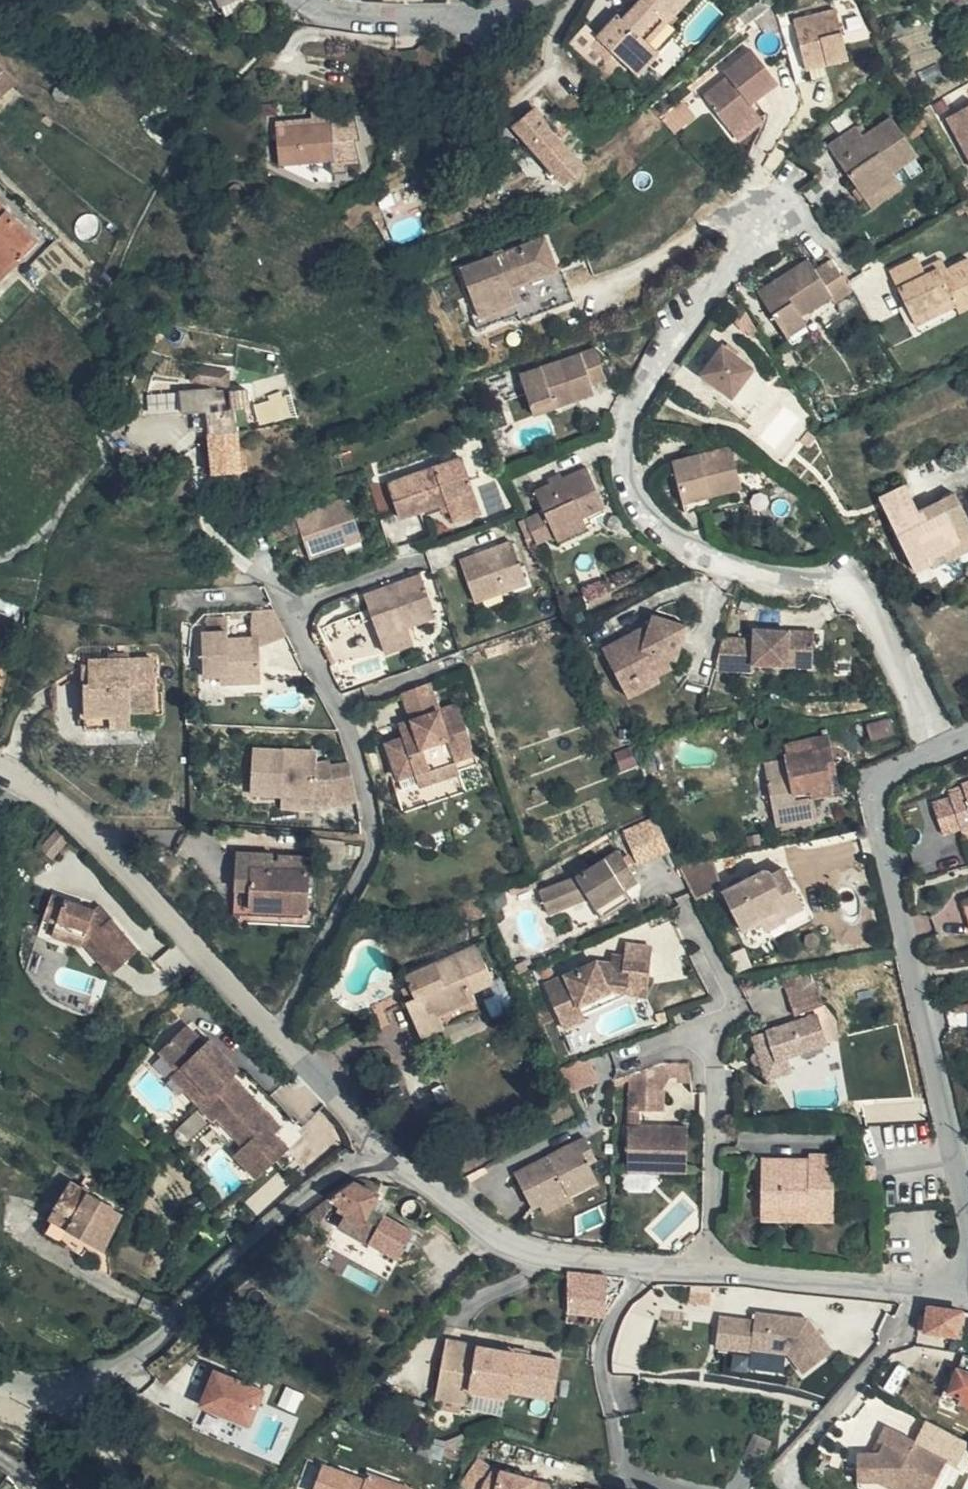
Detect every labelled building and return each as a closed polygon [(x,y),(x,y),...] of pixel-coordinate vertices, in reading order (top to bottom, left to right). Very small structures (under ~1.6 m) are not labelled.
[(218,23),(235,15),(229,7),(243,2),(242,0),(210,0),(218,23)] [(614,60),(638,81),(658,57),(647,48),(687,2),(684,0),(645,0),(630,16),(622,27),(617,23),(607,35),(597,46),(614,60)] [(841,7),(796,17),(807,67),(812,66),(814,76),(831,72),(829,61),(853,55),(841,7)] [(626,12),(617,23),(622,27),(630,16),(626,12)] [(607,68),(614,60),(597,46),(591,53),(607,68)] [(697,100),(724,136),(750,115),(743,107),(770,85),(743,52),(716,74),(722,80),(697,100)] [(0,68),(0,103),(17,85),(0,68)] [(967,154),(967,101),(945,114),(967,154)] [(549,124),(541,108),(518,125),(568,179),(586,165),(549,124)] [(750,115),(724,136),(730,143),(755,121),(750,115)] [(830,145),(868,199),(902,175),(897,168),(920,152),(895,116),(868,135),(860,124),(830,145)] [(272,132),(275,168),(330,164),(326,127),(272,132)] [(902,175),(868,199),(874,207),(907,183),(902,175)] [(36,247),(0,209),(0,283),(36,247)] [(541,237),(459,265),(469,296),(464,298),(473,326),(513,312),(515,317),(571,298),(560,270),(554,272),(541,237)] [(903,304),(913,299),(923,321),(952,306),(957,314),(967,308),(967,266),(965,260),(943,272),(940,265),(923,275),(919,266),(915,258),(886,272),(903,304)] [(936,258),(919,266),(923,275),(940,265),(936,258)] [(757,290),(778,327),(799,315),(829,298),(834,306),(849,298),(831,264),(816,272),(810,260),(757,290)] [(33,263),(19,277),(33,290),(46,276),(33,263)] [(729,299),(724,305),(730,311),(735,303),(729,299)] [(913,299),(903,304),(917,333),(957,314),(952,306),(923,321),(913,299)] [(799,315),(778,327),(784,337),(804,326),(799,315)] [(725,341),(702,371),(733,395),(756,365),(725,341)] [(512,378),(524,409),(550,401),(553,408),(586,396),(583,386),(598,381),(588,352),(512,378)] [(213,370),(223,370),(222,362),(189,364),(190,385),(214,383),(213,370)] [(243,401),(239,370),(223,370),(213,370),(214,383),(217,404),(243,401)] [(149,392),(152,412),(182,409),(180,389),(149,392)] [(217,404),(221,448),(249,444),(244,407),(243,401),(217,404)] [(550,401),(524,409),(526,417),(553,408),(550,401)] [(676,457),(685,500),(715,494),(745,488),(737,445),(676,457)] [(473,496),(469,485),(461,459),(385,484),(395,515),(397,521),(438,507),(473,496)] [(536,548),(556,540),(553,533),(580,521),(581,522),(603,512),(585,471),(534,494),(542,514),(525,521),(536,548)] [(715,494),(685,500),(687,509),(717,503),(715,494)] [(300,532),(305,547),(308,555),(364,537),(361,526),(351,496),(294,514),(266,523),(272,541),(300,532)] [(473,496),(438,507),(441,515),(446,514),(449,525),(479,515),(473,496)] [(886,512),(913,572),(929,565),(931,570),(967,555),(967,528),(956,499),(918,514),(912,500),(886,512)] [(553,533),(556,540),(557,542),(584,530),(581,522),(580,521),(553,533)] [(455,562),(471,605),(523,586),(507,545),(455,562)] [(362,596),(377,639),(406,629),(433,619),(418,576),(362,596)] [(279,636),(268,618),(241,616),(242,640),(248,640),(248,646),(279,636)] [(248,640),(242,640),(217,642),(216,621),(194,622),(195,635),(192,636),(195,682),(209,681),(220,680),(221,688),(251,685),(248,646),(248,640)] [(596,654),(616,693),(645,678),(649,683),(664,675),(661,667),(670,667),(679,630),(644,622),(640,633),(639,641),(630,646),(628,638),(596,654)] [(744,635),(741,669),(760,669),(760,662),(794,664),(795,651),(820,653),(821,629),(761,626),(760,635),(744,635)] [(406,629),(377,639),(384,656),(412,646),(406,629)] [(640,633),(628,638),(630,646),(639,641),(640,633)] [(722,656),(719,668),(741,669),(744,635),(728,634),(722,656)] [(795,651),(794,664),(819,665),(820,653),(795,651)] [(82,690),(77,690),(78,732),(150,729),(147,662),(121,663),(121,670),(103,670),(103,664),(82,664),(82,690)] [(645,678),(616,693),(621,704),(651,689),(649,683),(645,678)] [(220,680),(209,681),(210,689),(221,688),(220,680)] [(415,691),(399,698),(409,727),(414,739),(400,745),(383,750),(395,785),(413,778),(414,782),(455,769),(458,776),(479,768),(457,709),(438,716),(427,687),(415,691)] [(889,717),(864,725),(869,742),(894,733),(889,717)] [(414,739),(409,727),(394,732),(400,745),(414,739)] [(760,769),(770,814),(786,811),(789,826),(814,820),(810,800),(837,795),(824,732),(805,735),(807,747),(778,752),(782,764),(760,769)] [(347,768),(333,774),(331,774),(314,774),(315,768),(314,756),(280,756),(281,758),(250,757),(249,804),(280,804),(281,801),(313,802),(313,809),(341,809),(358,801),(347,768)] [(395,785),(399,796),(394,797),(403,820),(467,798),(458,776),(455,769),(414,782),(413,778),(395,785)] [(963,822),(964,827),(967,825),(967,780),(966,780),(967,785),(952,789),(955,795),(963,822)] [(945,827),(963,822),(955,795),(938,800),(945,827)] [(655,810),(624,826),(636,858),(669,846),(655,810)] [(786,811),(770,814),(773,830),(789,826),(786,811)] [(64,843),(54,834),(39,850),(50,859),(64,843)] [(344,843),(322,841),(321,862),(342,863),(344,843)] [(621,883),(624,886),(638,877),(618,849),(580,875),(538,891),(548,913),(589,897),(597,907),(615,894),(617,886),(621,883)] [(248,916),(305,919),(309,862),(234,858),(232,895),(249,896),(248,916)] [(706,868),(677,873),(692,904),(717,890),(706,868)] [(741,935),(761,925),(779,916),(783,924),(803,914),(783,874),(770,880),(766,876),(761,876),(721,896),(741,935)] [(631,897),(624,886),(621,883),(617,886),(615,894),(597,907),(603,917),(631,897)] [(232,895),(229,922),(229,927),(248,927),(248,916),(249,896),(232,895)] [(136,954),(109,922),(103,927),(91,912),(50,898),(42,922),(55,926),(51,941),(80,951),(83,946),(110,976),(136,954)] [(454,906),(462,927),(475,922),(465,901),(454,906)] [(103,927),(109,922),(97,907),(91,912),(103,927)] [(779,916),(761,925),(765,933),(783,924),(779,916)] [(614,967),(612,962),(596,961),(546,986),(566,1029),(590,1017),(587,1012),(583,1003),(611,990),(629,990),(630,982),(651,983),(655,944),(627,942),(624,963),(624,969),(614,967)] [(415,1002),(405,1007),(420,1042),(480,1017),(472,999),(496,988),(480,951),(405,981),(410,990),(415,1002)] [(803,972),(775,982),(782,1000),(810,989),(803,972)] [(583,1003),(587,1012),(628,992),(650,993),(651,983),(630,982),(629,990),(611,990),(583,1003)] [(810,989),(782,1000),(789,1021),(818,1010),(810,989)] [(399,995),(405,1007),(415,1002),(410,990),(399,995)] [(812,1019),(748,1043),(764,1085),(788,1076),(783,1062),(823,1047),(812,1019)] [(192,1024),(186,1028),(202,1046),(208,1042),(192,1024)] [(191,1089),(206,1105),(229,1083),(215,1069),(224,1059),(208,1042),(202,1046),(186,1028),(158,1055),(177,1075),(182,1070),(195,1085),(191,1089)] [(237,1076),(239,1076),(224,1059),(215,1069),(229,1083),(232,1080),(237,1076)] [(186,1096),(200,1111),(206,1105),(191,1089),(195,1085),(182,1070),(177,1075),(172,1081),(186,1096)] [(665,1071),(659,1073),(622,1089),(620,1179),(682,1179),(683,1135),(635,1133),(636,1119),(658,1119),(658,1099),(656,1100),(665,1088),(665,1071)] [(583,1072),(557,1083),(567,1106),(593,1096),(583,1072)] [(206,1105),(200,1111),(212,1123),(215,1120),(243,1148),(249,1143),(274,1168),(289,1153),(276,1138),(281,1133),(232,1080),(229,1083),(206,1105)] [(249,1143),(243,1148),(234,1157),(258,1183),(274,1168),(249,1143)] [(526,1218),(535,1214),(562,1200),(565,1205),(592,1190),(584,1174),(592,1169),(581,1149),(510,1184),(526,1218)] [(807,1213),(807,1225),(832,1226),(834,1163),(809,1162),(809,1167),(761,1165),(760,1212),(807,1213)] [(52,1223),(54,1224),(92,1245),(94,1245),(112,1209),(113,1204),(90,1195),(70,1186),(52,1223)] [(371,1214),(378,1201),(355,1189),(330,1206),(334,1208),(346,1215),(365,1225),(371,1214)] [(562,1200),(535,1214),(539,1223),(567,1208),(565,1205),(562,1200)] [(330,1206),(304,1226),(313,1233),(334,1208),(330,1206)] [(94,1245),(105,1252),(124,1214),(112,1209),(94,1245)] [(759,1224),(807,1225),(807,1213),(760,1212),(759,1224)] [(413,1235),(371,1214),(365,1225),(346,1215),(335,1236),(396,1268),(413,1235)] [(92,1245),(54,1224),(47,1236),(84,1256),(92,1245)] [(622,1277),(571,1268),(570,1286),(616,1292),(623,1290),(622,1277)] [(570,1286),(570,1309),(607,1312),(608,1300),(613,1293),(616,1292),(570,1286)] [(748,1329),(713,1326),(710,1356),(745,1359),(746,1357),(783,1360),(804,1373),(832,1350),(801,1325),(749,1320),(748,1329)] [(956,1356),(960,1331),(926,1328),(926,1332),(918,1331),(916,1346),(924,1347),(924,1353),(956,1356)] [(546,1365),(540,1364),(446,1349),(437,1407),(468,1412),(471,1396),(510,1402),(510,1397),(515,1398),(521,1399),(556,1405),(562,1367),(546,1365)] [(956,1358),(951,1371),(967,1375),(967,1362),(956,1358)] [(264,1388),(219,1369),(205,1402),(251,1420),(264,1388)] [(951,1371),(947,1371),(937,1397),(943,1398),(945,1395),(959,1398),(956,1406),(967,1409),(967,1375),(951,1371)] [(289,1384),(281,1402),(296,1409),(304,1390),(289,1384)] [(956,1408),(956,1406),(959,1398),(945,1395),(943,1398),(941,1404),(956,1408)] [(888,1423),(881,1438),(885,1440),(880,1451),(875,1451),(860,1452),(861,1478),(882,1478),(896,1477),(911,1484),(913,1480),(932,1488),(934,1488),(941,1474),(935,1471),(943,1454),(916,1441),(918,1437),(888,1423)] [(885,1440),(881,1438),(875,1451),(880,1451),(885,1440)] [(945,1469),(943,1454),(935,1471),(941,1474),(945,1469)] [(465,1488),(550,1488),(553,1475),(472,1458),(465,1488)] [(913,1480),(911,1484),(896,1477),(882,1478),(905,1488),(932,1488),(913,1480)]
